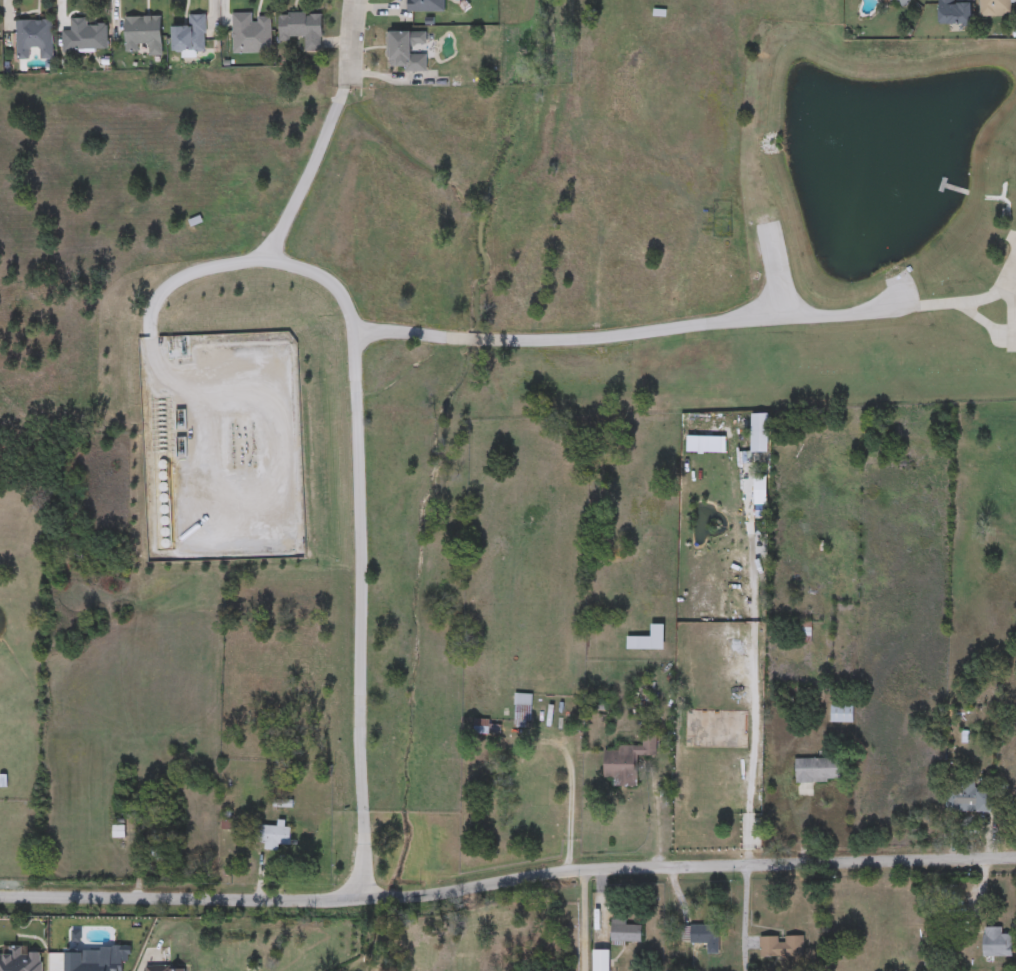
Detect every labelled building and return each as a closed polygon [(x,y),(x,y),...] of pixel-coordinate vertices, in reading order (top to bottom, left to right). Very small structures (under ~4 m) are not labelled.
[(408,11),(408,0),(445,0),(445,12),(408,11)] [(904,8),(894,0),(911,0),(904,8)] [(940,25),(940,0),(955,0),(955,2),(972,2),(972,25),(940,25)] [(980,17),(980,0),(1012,0),(1012,17),(980,17)] [(253,17),(271,17),(272,54),(234,54),(233,14),(253,14),(253,17)] [(322,14),(322,51),(306,51),(306,40),(279,40),(279,14),(322,14)] [(173,27),(190,27),(190,15),(206,15),(206,52),(173,52),(173,27)] [(162,17),(162,56),(148,56),(148,46),(139,46),(140,54),(126,55),(126,18),(162,17)] [(88,19),(88,25),(108,25),(108,52),(63,52),(63,32),(72,32),(72,19),(88,19)] [(17,21),(53,21),(53,59),(17,60),(17,21)] [(427,69),(388,69),(389,31),(427,32),(427,44),(412,44),(412,54),(427,55),(427,69)] [(188,351),(191,361),(178,365),(175,355),(188,351)] [(811,622),(811,642),(796,642),(796,622),(811,622)] [(515,727),(515,706),(531,706),(531,727),(515,727)] [(853,707),(853,723),(831,723),(831,707),(853,707)] [(475,734),(475,720),(490,720),(490,725),(502,725),(502,734),(475,734)] [(657,736),(657,757),(636,756),(636,781),(604,780),(605,750),(620,751),(620,746),(643,747),(643,736),(657,736)] [(796,759),(841,759),(841,782),(797,782),(796,759)] [(994,813),(948,812),(948,788),(961,788),(961,781),(976,781),(976,791),(994,791),(994,813)] [(257,845),(257,827),(291,827),(291,845),(257,845)] [(612,943),(612,923),(641,923),(641,943),(612,943)] [(708,955),(708,944),(682,944),(682,926),(719,926),(719,955),(708,955)] [(984,957),(984,928),(1003,928),(1003,935),(1012,935),(1012,957),(984,957)] [(780,937),(803,937),(803,961),(760,961),(760,937),(780,937)] [(610,951),(610,970),(594,970),(594,951),(610,951)]
